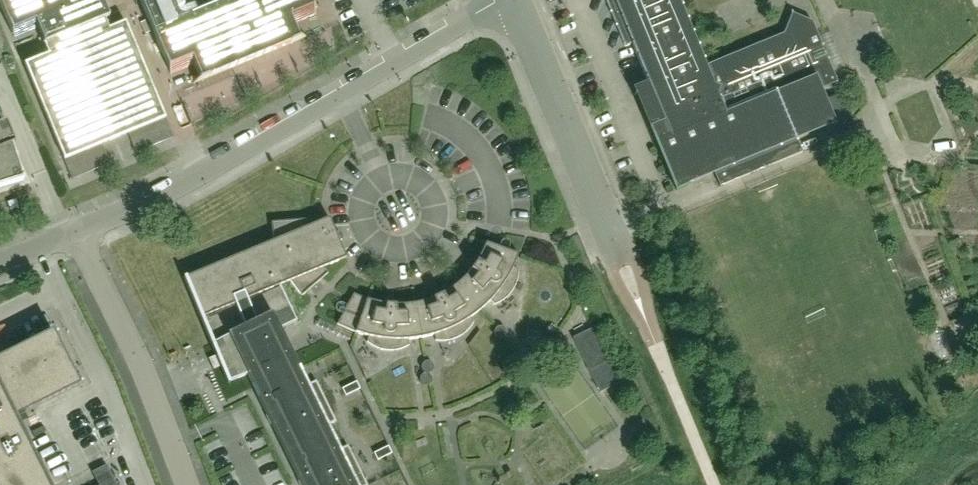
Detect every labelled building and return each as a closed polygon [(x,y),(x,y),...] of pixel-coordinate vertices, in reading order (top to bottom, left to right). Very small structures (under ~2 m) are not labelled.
[(14,38),(15,38),(15,37),(37,28),(43,43),(44,44),(48,54),(24,64),(64,160),(165,118),(125,22),(109,29),(105,19),(109,17),(108,16),(101,0),(0,0),(0,5),(14,38)] [(171,75),(194,65),(201,81),(299,40),(293,24),(316,15),(310,0),(140,0),(171,75)] [(682,0),(606,0),(625,47),(632,44),(649,87),(663,120),(649,125),(676,188),(715,172),(720,185),(719,186),(720,187),(802,153),(802,151),(801,152),(796,139),(834,123),(819,87),(834,81),(835,84),(838,84),(812,22),(793,14),(792,12),(790,12),(791,14),(783,33),(706,66),(679,1),(682,0)] [(165,118),(127,134),(135,153),(173,138),(165,118)] [(22,182),(11,148),(14,147),(5,124),(0,127),(0,189),(22,182)] [(102,144),(64,160),(72,179),(110,163),(102,144)] [(186,276),(184,277),(201,319),(280,286),(290,281),(302,296),(328,274),(323,268),(346,259),(339,243),(341,241),(342,239),(342,237),(340,235),(338,234),(336,234),(329,218),(306,228),(306,220),(271,223),(273,233),(274,241),(187,277),(186,276)] [(513,268),(518,255),(485,244),(482,253),(477,262),(471,271),(466,277),(458,284),(451,289),(443,295),(433,299),(425,302),(424,302),(416,304),(406,306),(396,306),(385,305),(377,303),(368,301),(353,294),(337,325),(355,333),(368,337),(367,342),(370,345),(373,347),(376,348),(380,350),(384,351),(387,351),(391,351),(395,351),(398,350),(402,349),(405,348),(409,346),(408,340),(422,338),(434,335),(436,341),(439,341),(443,342),(447,341),(451,341),(454,339),(458,338),(461,336),(464,334),(467,332),(469,329),(472,326),(473,323),(470,318),(480,311),(490,301),(494,305),(498,304),(501,302),(504,300),(507,297),(509,295),(512,292),(514,289),(515,285),(517,282),(517,278),(518,274),(518,270),(513,268)] [(201,319),(216,356),(228,384),(247,375),(301,484),(367,484),(348,446),(339,451),(326,426),(335,421),(316,382),(307,386),(279,330),(297,321),(280,286),(201,319)] [(15,417),(25,413),(80,385),(52,331),(1,357),(0,358),(0,484),(49,484),(15,417)] [(584,363),(601,357),(593,334),(575,341),(584,363)] [(422,383),(433,380),(429,366),(419,368),(422,383)] [(228,412),(247,453),(265,445),(246,404),(228,412)] [(89,421),(92,433),(105,429),(98,406),(82,411),(85,422),(89,421)] [(548,480),(563,469),(546,446),(532,456),(548,480)] [(270,455),(255,457),(260,484),(275,481),(270,455)] [(94,479),(96,484),(114,484),(108,473),(94,479)]
